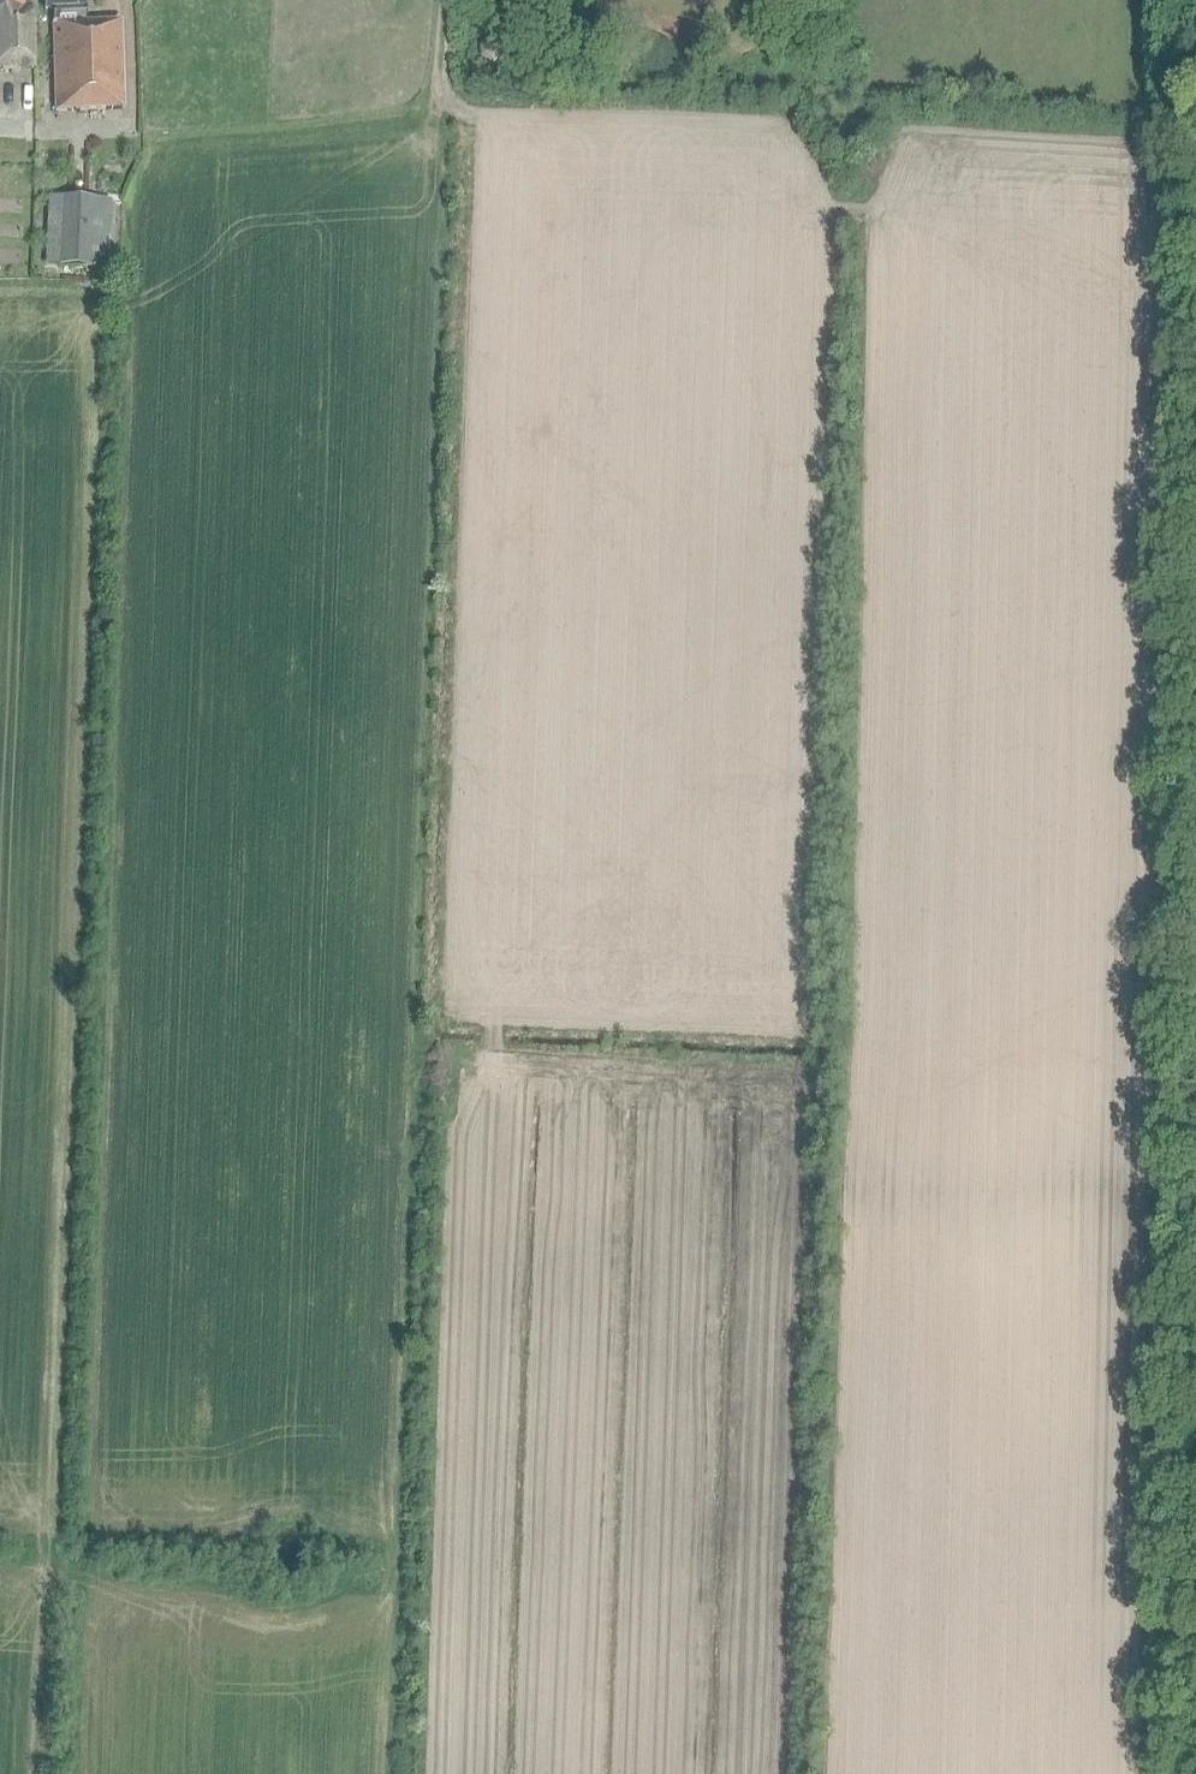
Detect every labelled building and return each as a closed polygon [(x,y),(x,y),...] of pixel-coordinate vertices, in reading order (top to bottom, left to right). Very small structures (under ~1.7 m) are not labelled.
[(32,68),(30,15),(29,15),(29,4),(22,5),(22,0),(0,0),(0,69),(32,68)] [(43,10),(52,9),(54,110),(122,109),(120,22),(85,23),(85,0),(43,0),(43,10)] [(109,200),(63,198),(60,267),(106,269),(109,200)]
